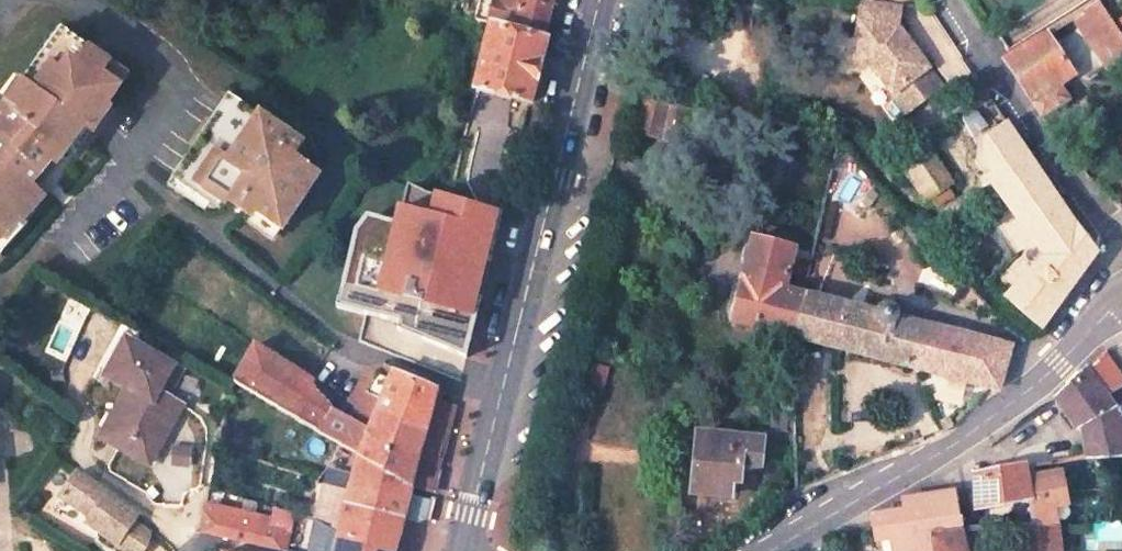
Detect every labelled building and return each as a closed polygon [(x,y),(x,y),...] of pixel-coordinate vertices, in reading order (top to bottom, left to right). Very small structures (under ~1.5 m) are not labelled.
[(500,31),(507,3),(496,0),(482,0),(475,24),(500,31)] [(553,11),(535,7),(507,0),(507,3),(501,29),(500,31),(545,42),(546,41),(553,11)] [(553,11),(555,0),(537,0),(535,7),(553,11)] [(870,0),(854,0),(845,66),(866,68),(896,114),(933,90),(895,27),(891,27),(894,4),(870,0)] [(1115,61),(1121,57),(1121,40),(1095,0),(1094,0),(1081,8),(1115,61)] [(72,155),(82,163),(117,113),(110,108),(131,79),(62,31),(12,105),(0,118),(0,249),(4,245),(24,222),(29,225),(51,201),(38,190),(45,181),(59,164),(64,167),(72,155)] [(475,92),(532,109),(547,46),(491,32),(475,92)] [(1055,83),(1068,75),(1042,33),(999,60),(1039,117),(1065,100),(1055,83)] [(983,180),(1040,258),(1004,298),(1037,331),(1091,253),(1011,138),(1011,137),(982,96),(981,95),(950,116),(976,153),(961,164),(976,185),(983,180)] [(214,205),(225,214),(228,208),(250,224),(276,242),(319,181),(293,163),(302,149),(229,97),(173,176),(189,188),(184,195),(208,213),(214,205)] [(683,108),(641,98),(633,134),(674,145),(683,108)] [(899,165),(922,199),(947,183),(925,149),(899,165)] [(505,214),(450,202),(444,242),(451,244),(494,256),(505,214)] [(752,239),(730,325),(790,340),(799,298),(807,260),(789,255),(790,249),(752,239)] [(438,280),(484,297),(484,296),(494,256),(451,244),(438,280)] [(871,311),(870,315),(799,298),(790,340),(984,389),(995,391),(1005,347),(898,321),(898,317),(896,310),(891,305),(885,304),(878,305),(874,308),(871,311)] [(109,379),(128,390),(162,408),(167,398),(182,372),(125,342),(106,377),(109,379)] [(313,385),(256,346),(234,383),(295,418),(308,425),(318,432),(362,456),(410,489),(414,471),(416,464),(431,407),(434,397),(384,371),(368,373),(367,375),(349,405),(376,418),(370,429),(330,410),(311,390),(313,385)] [(1080,429),(1084,426),(1090,455),(1116,455),(1121,455),(1121,432),(1117,413),(1089,371),(1059,399),(1080,429)] [(182,407),(167,398),(162,408),(128,390),(101,439),(149,466),(182,407)] [(416,464),(439,471),(446,446),(438,444),(447,410),(431,407),(416,464)] [(541,413),(538,424),(545,426),(547,414),(541,413)] [(697,437),(690,499),(725,503),(727,486),(735,487),(738,467),(756,469),(758,444),(697,437)] [(362,456),(352,486),(348,500),(401,519),(406,502),(410,489),(362,456)] [(976,489),(977,510),(1028,502),(1033,502),(1030,474),(1029,467),(976,483),(976,489)] [(133,513),(73,469),(55,492),(86,515),(82,520),(112,542),(122,528),(142,542),(145,531),(129,519),(133,513)] [(1057,525),(1056,509),(1069,506),(1067,488),(1064,470),(1030,474),(1033,502),(1028,502),(1029,510),(1031,527),(1057,525)] [(414,471),(410,489),(432,495),(438,477),(414,471)] [(329,480),(331,474),(325,472),(323,478),(324,479),(329,480)] [(347,485),(349,479),(331,474),(329,480),(347,485)] [(316,515),(341,525),(336,538),(383,550),(393,550),(401,522),(401,519),(348,500),(352,486),(347,485),(329,480),(324,479),(316,515)] [(904,505),(906,517),(875,521),(879,550),(886,550),(896,550),(934,550),(932,535),(962,531),(957,503),(955,499),(904,505)] [(424,527),(429,508),(406,502),(401,519),(401,522),(424,527)] [(1029,510),(1011,511),(1011,525),(1016,528),(1031,527),(1029,510)] [(256,550),(297,550),(297,549),(282,545),(282,537),(259,534),(261,522),(207,512),(207,513),(203,540),(256,550)] [(307,550),(383,550),(336,538),(341,525),(316,515),(307,550)] [(1017,550),(1058,550),(1057,525),(1031,527),(1016,528),(1017,550)] [(122,528),(112,542),(125,550),(135,550),(142,542),(122,528)] [(962,531),(932,535),(934,550),(966,550),(962,531)]
